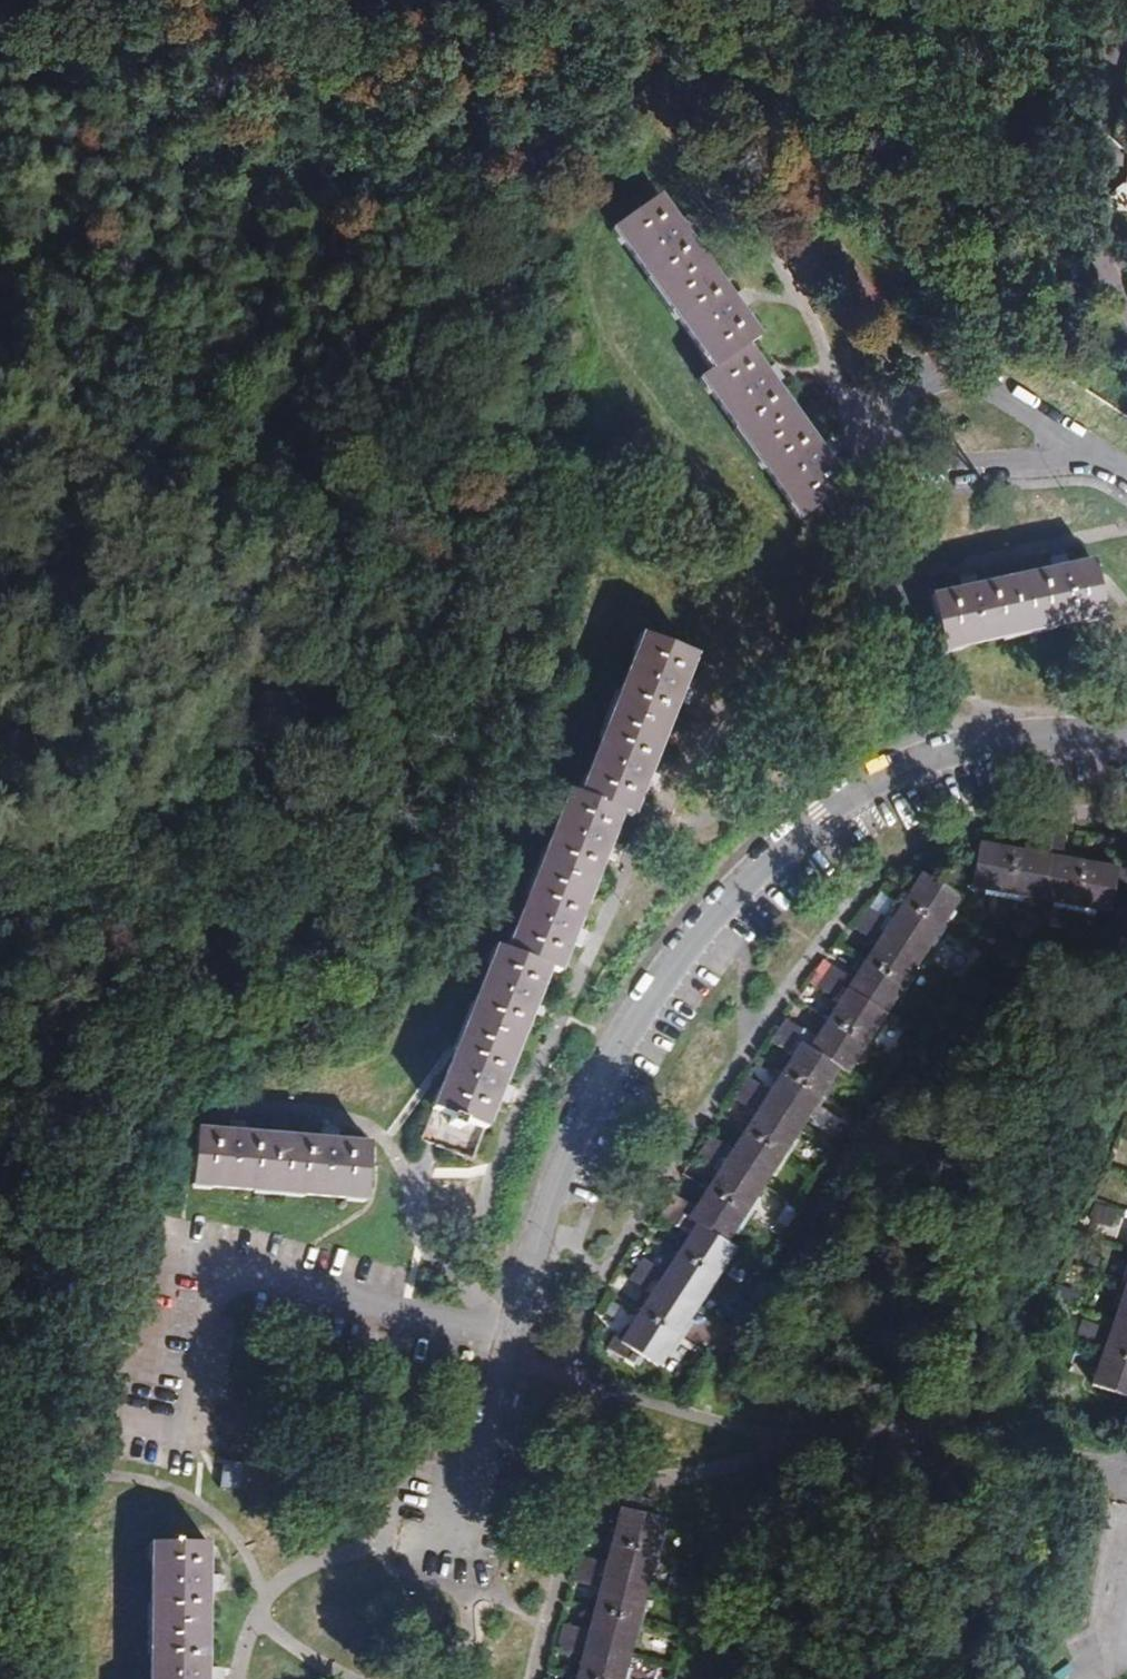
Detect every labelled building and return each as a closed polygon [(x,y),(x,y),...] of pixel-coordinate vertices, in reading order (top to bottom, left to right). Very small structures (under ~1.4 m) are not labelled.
[(758,367),(743,346),(752,340),(733,313),(722,298),(677,232),(667,218),(651,195),(611,223),(710,366),(696,376),(792,515),(838,483),(822,460),(812,446),(768,382),(758,367)] [(680,209),(667,218),(677,232),(690,223),(685,216),(680,209)] [(722,298),(733,313),(745,304),(740,297),(735,289),(722,298)] [(769,358),(758,367),(768,382),(780,374),(775,366),(769,358)] [(812,446),(822,460),(834,453),(829,445),(823,438),(812,446)] [(1051,562),(1072,558),(1068,543),(1058,546),(1048,548),(1051,562)] [(976,581),(952,586),(925,593),(939,649),(1101,610),(1087,554),(1072,558),(1051,562),(976,581)] [(948,571),(952,586),(976,581),(973,565),(960,568),(948,571)] [(476,1127),(489,1099),(497,1079),(524,1009),(533,985),(542,963),(551,966),(562,943),(569,922),(596,850),(604,830),(614,803),(623,807),(634,782),(640,764),(668,690),(675,673),(684,652),(632,630),(570,786),(561,782),(499,945),(490,942),(425,1106),(476,1127)] [(686,678),(675,673),(668,690),(680,695),(683,686),(686,678)] [(652,768),(640,764),(634,782),(646,786),(649,777),(652,768)] [(604,830),(596,850),(607,854),(610,844),(613,834),(604,830)] [(1126,864),(1126,856),(1112,853),(1108,866),(1082,861),(1055,856),(1028,852),(1001,847),(974,842),(968,864),(953,862),(940,883),(917,870),(906,885),(895,901),(884,917),(862,902),(848,924),(873,941),(865,952),(857,964),(849,975),(824,961),(810,982),(835,998),(826,1009),(818,1021),(809,1032),(777,1014),(762,1037),(783,1052),(776,1062),(769,1072),(762,1082),(741,1070),(725,1094),(749,1108),(740,1121),(731,1133),(723,1146),(700,1133),(687,1155),(711,1169),(703,1179),(696,1189),(689,1200),(666,1186),(651,1210),(684,1230),(676,1241),(669,1253),(661,1265),(637,1251),(623,1274),(644,1290),(634,1307),(624,1324),(614,1341),(605,1335),(599,1346),(644,1372),(727,1245),(717,1237),(827,1069),(837,1076),(960,885),(1105,909),(1112,880),(1123,881),(1126,864)] [(569,922),(562,943),(572,948),(576,937),(579,927),(569,922)] [(533,985),(524,1009),(534,1013),(538,1001),(543,989),(533,985)] [(497,1079),(489,1099),(499,1102),(503,1092),(507,1082),(497,1079)] [(218,1112),(216,1125),(238,1128),(240,1114),(229,1113),(218,1112)] [(314,1137),(336,1139),(337,1123),(326,1122),(315,1121),(314,1137)] [(359,1142),(336,1139),(314,1137),(238,1128),(216,1125),(190,1122),(183,1181),(353,1200),(359,1142)] [(1083,1380),(1126,1396),(1126,1261),(1083,1380)] [(596,1496),(615,1501),(643,1509),(648,1493),(601,1479),(596,1496)] [(615,1501),(609,1521),(604,1539),(598,1558),(579,1552),(572,1575),(592,1581),(588,1592),(585,1604),(582,1615),(562,1609),(554,1634),(574,1640),(569,1656),(565,1673),(563,1678),(609,1678),(659,1513),(643,1509),(615,1501)] [(192,1660),(194,1589),(194,1567),(195,1539),(143,1537),(141,1678),(192,1678),(192,1660)] [(207,1568),(194,1567),(194,1589),(207,1589),(207,1578),(207,1568)] [(192,1660),(192,1678),(206,1678),(206,1671),(206,1661),(192,1660)]
